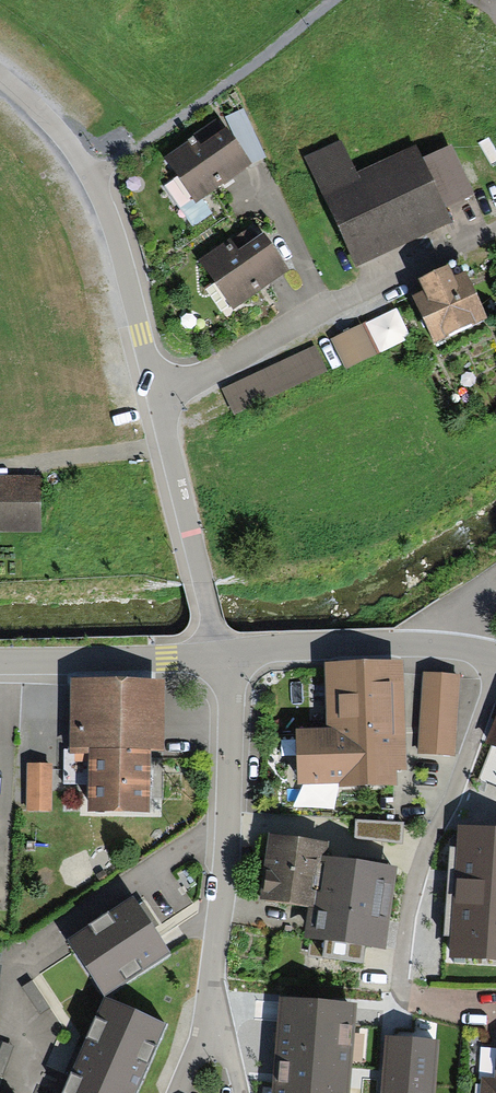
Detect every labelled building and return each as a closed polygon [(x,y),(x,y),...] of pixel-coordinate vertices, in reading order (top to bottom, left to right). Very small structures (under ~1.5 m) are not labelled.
[(194,140),(165,160),(195,206),(221,188),(252,168),(227,131),(200,149),(194,140)] [(303,157),(355,270),(452,225),(446,213),(474,199),(451,149),(422,162),(415,147),(358,173),(342,139),(303,157)] [(230,242),(198,263),(231,312),(263,291),(288,274),(264,237),(238,254),(230,242)] [(412,302),(434,350),(487,326),(465,279),(454,284),(449,272),(436,278),(418,286),(424,297),(412,302)] [(344,369),(409,340),(397,313),(332,341),(344,369)] [(234,414),(325,372),(313,347),(223,390),(234,414)] [(40,534),(40,478),(0,479),(0,534),(40,534)] [(406,767),(404,657),(323,659),(325,724),(293,725),(295,784),(337,783),(337,786),(396,784),(396,767),(406,767)] [(459,672),(422,670),(417,751),(454,753),(459,672)] [(85,811),(148,812),(148,769),(148,752),(163,752),(164,680),(70,679),(69,752),(86,753),(85,811)] [(486,741),(493,744),(479,779),(495,786),(495,716),(486,741)] [(50,764),(27,763),(25,808),(49,809),(50,764)] [(403,823),(357,819),(355,840),(401,844),(403,823)] [(458,827),(450,935),(449,954),(495,957),(495,830),(458,827)] [(302,938),(311,939),(309,950),(363,958),(365,947),(386,950),(399,867),(332,857),(334,842),(268,832),(258,903),(306,910),(302,938)] [(134,898),(68,940),(104,996),(170,953),(148,918),(134,898)] [(279,997),(274,1092),(349,1092),(355,1001),(279,997)] [(64,1092),(136,1092),(165,1025),(105,999),(74,1070),(64,1092)] [(385,1033),(383,1057),(380,1092),(432,1092),(437,1038),(385,1033)] [(495,1079),(481,1078),(480,1092),(495,1092),(495,1076),(495,1079)]
